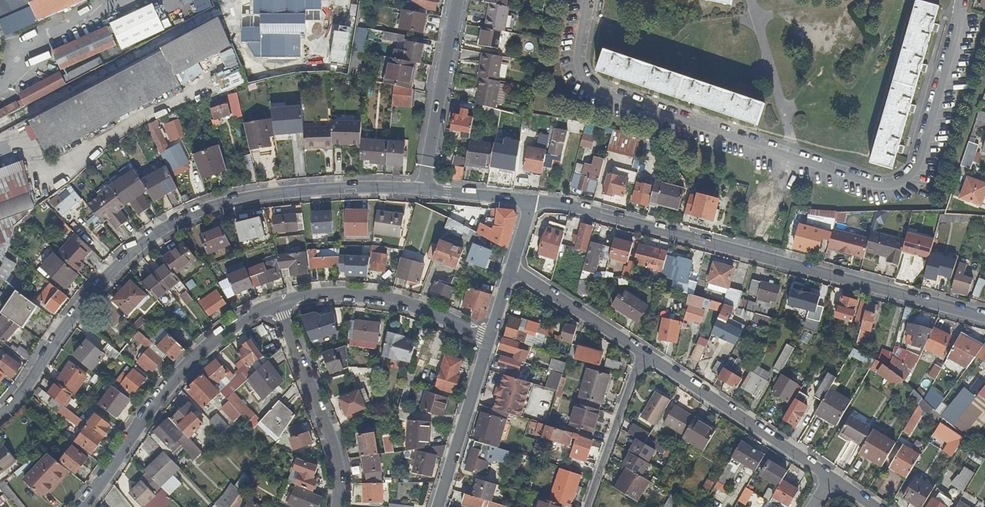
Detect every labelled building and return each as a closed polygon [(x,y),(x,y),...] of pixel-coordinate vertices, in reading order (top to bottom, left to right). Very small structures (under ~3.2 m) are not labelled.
[(33,5),(39,19),(83,0),(0,0),(0,18),(33,5)] [(412,6),(433,10),(435,0),(413,0),(412,6)] [(505,6),(488,3),(484,28),(503,32),(508,7),(505,6)] [(171,28),(161,5),(153,9),(152,5),(107,24),(118,50),(171,28)] [(942,11),(921,5),(875,168),(896,174),(942,11)] [(429,16),(404,12),(400,32),(426,36),(429,16)] [(105,25),(50,51),(59,69),(113,44),(105,25)] [(227,56),(216,26),(161,49),(180,85),(227,56)] [(480,30),(479,45),(500,49),(501,34),(480,30)] [(397,33),(382,31),(381,38),(395,41),(397,33)] [(345,65),(347,34),(331,33),(330,64),(345,65)] [(406,41),(403,60),(414,62),(419,62),(422,44),(406,41)] [(161,49),(27,118),(46,154),(180,85),(161,49)] [(501,56),(481,53),(477,76),(480,76),(496,80),(501,56)] [(767,107),(606,53),(599,74),(760,128),(767,107)] [(70,72),(74,79),(101,65),(97,57),(70,72)] [(403,60),(387,57),(383,83),(410,89),(414,62),(403,60)] [(18,92),(25,105),(63,85),(57,73),(18,92)] [(508,86),(480,82),(477,100),(504,105),(508,86)] [(395,89),(393,107),(411,108),(412,93),(395,89)] [(235,118),(243,116),(238,93),(229,95),(236,111),(233,112),(235,118)] [(217,97),(206,100),(209,109),(211,108),(215,119),(212,120),(214,125),(220,123),(219,118),(232,114),(228,103),(220,105),(217,97)] [(22,106),(20,102),(17,104),(15,99),(0,107),(0,117),(22,106)] [(459,107),(475,110),(475,109),(476,104),(461,101),(459,107)] [(475,109),(499,116),(500,110),(476,104),(475,109)] [(302,108),(273,111),(274,120),(276,130),(277,138),(304,135),(304,129),(302,108)] [(980,108),(977,116),(984,119),(984,110),(980,108)] [(461,137),(469,138),(473,118),(468,117),(469,110),(461,109),(460,116),(454,115),(451,130),(462,131),(461,137)] [(169,120),(176,117),(174,113),(169,115),(148,125),(151,132),(158,128),(159,129),(161,127),(160,125),(170,121),(169,120)] [(529,129),(531,118),(524,116),(522,127),(529,129)] [(977,116),(961,163),(959,170),(958,171),(964,173),(967,165),(972,167),(980,143),(974,141),(980,123),(984,125),(984,119),(977,116)] [(187,134),(198,130),(194,119),(183,124),(187,134)] [(184,136),(177,120),(170,123),(177,139),(184,136)] [(269,131),(276,130),(274,120),(245,124),(250,149),(259,147),(259,150),(264,149),(263,147),(271,146),(269,131)] [(362,124),(358,123),(332,123),(333,128),(333,145),(361,146),(361,141),(362,124)] [(585,126),(585,131),(608,135),(608,130),(585,126)] [(166,143),(159,129),(158,128),(151,132),(159,147),(166,143)] [(325,150),(333,150),(333,145),(333,128),(304,129),(304,135),(306,150),(320,150),(320,149),(325,149),(325,150)] [(553,159),(560,161),(566,131),(554,129),(551,142),(548,141),(546,151),(543,166),(551,167),(553,159)] [(251,153),(278,149),(277,138),(276,130),(269,131),(271,146),(263,147),(264,149),(259,150),(259,147),(250,149),(251,153)] [(594,137),(583,134),(580,145),(592,147),(594,137)] [(623,157),(640,162),(646,141),(611,135),(607,152),(623,157)] [(389,143),(361,141),(361,146),(361,150),(360,160),(374,161),(374,164),(387,165),(389,143)] [(494,144),(469,141),(466,158),(465,164),(489,167),(494,144)] [(406,143),(389,142),(389,143),(387,165),(404,166),(406,143)] [(503,144),(494,142),(494,144),(489,167),(488,177),(511,181),(513,167),(514,167),(515,158),(501,156),(503,144)] [(170,171),(188,163),(192,161),(183,143),(162,153),(170,171)] [(220,146),(194,156),(196,163),(202,179),(220,173),(227,170),(220,146)] [(523,169),(542,173),(543,166),(546,151),(527,148),(523,169)] [(453,179),(462,181),(465,164),(466,158),(453,155),(451,164),(456,165),(453,179)] [(596,181),(599,182),(605,160),(593,156),(591,165),(584,163),(581,175),(573,173),(570,187),(593,193),(596,181)] [(254,171),(251,157),(244,159),(247,172),(254,171)] [(640,162),(623,157),(621,163),(634,167),(635,165),(639,166),(640,162)] [(189,164),(188,163),(170,171),(172,174),(174,175),(188,168),(189,164)] [(202,179),(196,163),(195,164),(191,174),(196,186),(204,184),(202,179)] [(0,173),(0,221),(6,219),(35,209),(20,166),(0,173)] [(168,169),(144,184),(149,192),(156,204),(167,197),(178,191),(168,169)] [(143,196),(149,192),(144,184),(143,183),(136,171),(112,189),(124,206),(126,208),(132,204),(141,217),(146,213),(152,209),(143,196)] [(204,184),(222,178),(220,173),(202,179),(204,184)] [(628,179),(608,174),(603,194),(612,196),(612,194),(623,196),(628,179)] [(968,175),(961,194),(982,202),(984,193),(984,181),(968,175)] [(662,178),(657,177),(654,187),(651,196),(650,201),(654,202),(654,203),(679,209),(684,191),(661,184),(662,178)] [(78,180),(71,185),(74,189),(81,184),(78,180)] [(650,196),(651,196),(654,187),(642,184),(640,192),(635,191),(632,202),(647,206),(650,196)] [(129,222),(121,212),(119,210),(124,206),(112,189),(101,197),(124,226),(129,222)] [(62,216),(81,199),(74,192),(63,201),(57,195),(50,202),(62,216)] [(697,195),(695,202),(691,215),(713,221),(718,203),(714,202),(712,202),(707,201),(704,200),(702,199),(700,197),(697,195)] [(119,230),(124,226),(101,197),(90,207),(103,222),(107,218),(110,221),(119,230)] [(691,215),(695,202),(688,200),(684,213),(691,215)] [(485,224),(483,224),(478,233),(507,249),(517,216),(513,211),(492,208),(492,217),(487,217),(485,224)] [(313,213),(314,233),(333,232),(332,212),(313,213)] [(348,212),(347,233),(368,234),(369,212),(348,212)] [(404,216),(377,212),(374,233),(401,237),(404,216)] [(303,213),(274,217),(276,233),(305,229),(303,213)] [(832,228),(835,214),(821,214),(808,213),(806,234),(799,232),(795,248),(817,254),(821,239),(829,241),(832,228)] [(471,230),(477,219),(476,219),(475,219),(467,214),(461,225),(471,230)] [(939,222),(969,223),(971,216),(958,215),(949,214),(941,214),(939,222)] [(262,218),(244,222),(246,231),(240,232),(241,240),(265,235),(262,218)] [(453,233),(458,223),(449,218),(445,229),(453,233)] [(0,221),(0,235),(10,232),(6,219),(0,221)] [(478,233),(483,224),(483,223),(477,219),(471,230),(478,233)] [(906,241),(907,241),(903,254),(916,257),(924,227),(918,226),(920,221),(913,219),(911,226),(910,225),(906,241)] [(246,231),(244,222),(238,224),(240,232),(246,231)] [(539,254),(557,260),(564,234),(566,227),(550,222),(548,229),(547,229),(539,254)] [(453,233),(474,244),(478,233),(471,230),(461,225),(458,223),(453,233)] [(585,251),(592,226),(582,223),(578,235),(571,233),(569,241),(576,243),(575,248),(585,251)] [(602,245),(603,246),(608,227),(601,225),(597,243),(602,245)] [(201,235),(209,254),(230,245),(222,226),(201,235)] [(869,238),(832,228),(829,241),(828,247),(864,257),(865,252),(869,238)] [(81,262),(92,250),(73,230),(63,242),(67,246),(59,254),(78,272),(84,265),(81,262)] [(886,262),(898,265),(905,241),(871,232),(869,238),(865,252),(888,258),(886,262)] [(614,238),(612,248),(609,257),(627,262),(632,243),(614,238)] [(439,244),(433,241),(431,247),(427,257),(433,259),(437,249),(439,244)] [(464,250),(440,241),(439,244),(437,249),(433,259),(457,268),(464,250)] [(609,257),(612,248),(603,246),(602,245),(597,243),(591,242),(586,262),(585,262),(580,280),(591,279),(603,278),(603,275),(593,276),(598,258),(608,260),(609,257)] [(492,252),(474,245),(468,261),(486,268),(492,252)] [(660,251),(638,245),(633,262),(662,270),(666,257),(668,250),(661,248),(660,251)] [(176,274),(196,259),(187,246),(180,251),(178,248),(164,258),(168,264),(176,274)] [(386,255),(387,248),(372,246),(371,253),(374,254),(373,262),(387,264),(388,255),(386,255)] [(6,258),(17,264),(21,257),(8,247),(6,258)] [(84,265),(96,253),(92,250),(81,262),(84,265)] [(316,250),(308,251),(310,268),(339,266),(340,256),(317,258),(316,250)] [(827,251),(826,258),(835,260),(837,253),(827,251)] [(77,274),(53,252),(42,266),(66,287),(77,274)] [(279,256),(281,268),(290,266),(292,276),(308,273),(305,252),(279,256)] [(938,276),(950,279),(956,261),(930,254),(924,278),(936,281),(938,276)] [(366,275),(368,276),(371,256),(340,255),(340,256),(339,266),(339,271),(346,271),(345,273),(366,274),(366,275)] [(693,275),(694,272),(690,270),(692,262),(678,258),(677,260),(666,257),(662,270),(661,275),(665,277),(687,282),(689,274),(693,275)] [(6,258),(6,261),(6,262),(5,264),(0,272),(0,278),(5,282),(6,282),(17,264),(6,258)] [(278,259),(248,270),(254,286),(255,287),(267,283),(269,288),(275,286),(273,281),(282,278),(278,259)] [(419,282),(424,264),(402,259),(397,276),(419,282)] [(624,268),(622,278),(629,279),(633,264),(629,262),(627,268),(624,268)] [(709,283),(728,288),(733,268),(714,263),(709,283)] [(157,299),(181,282),(176,274),(168,264),(143,283),(150,291),(157,299)] [(906,267),(898,265),(895,278),(903,280),(906,267)] [(237,294),(254,286),(248,270),(247,268),(229,276),(237,294)] [(951,291),(967,295),(970,284),(962,282),(964,272),(957,270),(951,291)] [(699,273),(694,272),(693,275),(691,282),(697,283),(699,273)] [(13,277),(8,284),(17,290),(31,301),(35,295),(23,286),(24,285),(13,277)] [(441,294),(443,295),(452,298),(455,289),(456,289),(460,279),(455,278),(451,287),(436,281),(432,291),(441,294)] [(192,279),(185,282),(188,290),(195,287),(192,279)] [(773,285),(768,284),(752,280),(748,294),(758,297),(756,304),(749,302),(747,311),(755,313),(767,317),(771,301),(776,302),(780,287),(773,285)] [(697,283),(691,282),(690,281),(687,294),(688,294),(693,296),(697,283)] [(146,296),(131,282),(114,300),(129,314),(146,296)] [(983,284),(977,282),(972,295),(978,297),(981,291),(983,284)] [(726,294),(728,288),(709,283),(707,289),(726,294)] [(56,313),(68,298),(52,284),(39,299),(56,313)] [(484,293),(480,291),(469,288),(463,306),(469,307),(466,315),(472,318),(472,317),(479,320),(485,317),(492,295),(487,293),(484,293)] [(742,292),(728,288),(726,294),(723,304),(725,304),(734,307),(738,308),(740,300),(742,292)] [(806,318),(804,328),(806,329),(816,333),(824,306),(817,304),(820,296),(792,289),(788,305),(815,313),(813,320),(806,318)] [(38,315),(42,309),(31,301),(17,290),(1,313),(4,315),(20,325),(24,328),(35,313),(38,315)] [(226,304),(216,290),(200,303),(210,315),(226,304)] [(623,290),(619,296),(613,306),(634,320),(645,305),(623,290)] [(193,300),(187,292),(181,297),(187,305),(193,300)] [(613,306),(619,296),(616,294),(609,304),(613,306)] [(708,308),(721,312),(725,304),(723,304),(693,296),(688,294),(686,305),(689,306),(685,319),(692,321),(692,320),(700,323),(704,310),(701,309),(701,308),(707,310),(708,308)] [(841,298),(836,318),(852,322),(857,302),(841,298)] [(747,311),(749,302),(740,300),(738,308),(747,311)] [(113,301),(109,305),(111,307),(115,310),(118,306),(113,301)] [(856,323),(861,324),(867,304),(868,302),(862,301),(856,323)] [(731,313),(734,307),(725,304),(721,312),(716,323),(739,335),(744,326),(732,319),(734,315),(731,313)] [(877,307),(867,304),(861,324),(856,345),(866,347),(877,307)] [(115,325),(122,317),(115,310),(111,307),(104,315),(115,325)] [(744,319),(751,321),(755,313),(747,311),(738,308),(737,314),(745,316),(744,319)] [(769,328),(772,318),(767,317),(755,313),(754,321),(761,323),(760,325),(769,328)] [(20,325),(4,315),(0,320),(0,339),(5,343),(20,325)] [(311,342),(337,335),(332,318),(321,323),(317,316),(303,320),(311,342)] [(521,321),(511,318),(505,337),(515,340),(516,336),(526,339),(528,333),(535,335),(536,333),(536,332),(538,324),(539,324),(528,321),(526,328),(519,326),(521,321)] [(528,321),(521,318),(521,321),(519,326),(526,328),(528,321)] [(679,328),(681,329),(682,324),(680,324),(680,322),(662,319),(659,339),(676,343),(679,328)] [(356,321),(354,339),(379,342),(382,324),(356,321)] [(261,323),(248,331),(261,349),(273,341),(261,323)] [(553,329),(538,324),(536,332),(536,333),(571,344),(577,327),(565,324),(561,337),(551,334),(553,329)] [(913,356),(918,359),(924,347),(932,331),(909,325),(906,334),(911,336),(910,341),(914,342),(913,345),(918,347),(913,356)] [(951,337),(933,328),(932,331),(924,347),(942,356),(951,337)] [(165,329),(153,342),(168,355),(175,361),(184,352),(186,350),(172,337),(165,329)] [(153,371),(168,355),(153,342),(140,331),(135,337),(149,350),(138,363),(147,371),(149,368),(153,371)] [(800,341),(807,344),(811,334),(804,331),(800,341)] [(526,339),(525,343),(532,345),(535,335),(528,333),(526,339)] [(948,358),(967,368),(976,356),(981,349),(966,341),(968,338),(961,334),(948,358)] [(383,357),(410,364),(416,341),(407,339),(399,341),(396,340),(397,337),(388,335),(383,357)] [(441,350),(444,339),(435,337),(432,347),(441,350)] [(101,351),(88,339),(73,357),(92,371),(101,359),(97,356),(101,351)] [(518,343),(503,339),(500,349),(515,354),(513,359),(521,361),(525,362),(528,352),(530,346),(519,342),(518,343)] [(246,348),(238,353),(246,364),(248,367),(263,357),(252,340),(244,345),(246,348)] [(534,341),(532,346),(544,350),(545,345),(534,341)] [(837,350),(850,355),(853,349),(845,346),(840,343),(837,350)] [(103,351),(115,360),(121,353),(109,344),(103,351)] [(593,350),(571,344),(567,357),(599,365),(602,355),(593,352),(593,350)] [(984,344),(981,349),(976,356),(983,361),(979,365),(984,370),(984,344)] [(331,374),(349,367),(347,345),(324,354),(331,374)] [(691,360),(699,363),(705,348),(697,345),(691,360)] [(784,352),(790,355),(794,349),(788,345),(784,352)] [(31,355),(21,346),(17,352),(27,360),(30,362),(34,356),(31,355)] [(850,356),(871,366),(875,360),(854,350),(853,349),(850,355),(850,356)] [(881,350),(878,362),(884,366),(888,368),(891,356),(892,354),(881,350)] [(790,355),(784,352),(774,368),(781,372),(790,355)] [(11,379),(22,366),(7,354),(2,361),(0,359),(0,369),(5,373),(11,379)] [(461,360),(445,355),(436,388),(454,393),(460,375),(457,374),(461,360)] [(519,371),(521,361),(513,359),(502,355),(499,366),(508,369),(506,376),(525,381),(526,376),(520,375),(521,372),(519,371)] [(908,370),(891,356),(888,368),(903,381),(906,384),(916,364),(911,362),(908,370)] [(263,357),(248,367),(253,375),(266,362),(263,357)] [(553,359),(549,370),(557,372),(562,374),(565,363),(553,359)] [(608,359),(606,366),(619,370),(621,363),(608,359)] [(737,364),(729,359),(725,365),(718,376),(718,377),(737,389),(742,380),(732,373),(737,364)] [(203,372),(205,374),(215,385),(222,379),(225,382),(229,378),(234,374),(226,365),(223,368),(217,360),(203,372)] [(903,381),(875,360),(871,366),(870,369),(888,382),(884,387),(889,390),(892,385),(897,388),(903,381)] [(284,381),(266,362),(253,375),(248,379),(265,398),(284,381)] [(712,372),(718,376),(725,365),(718,362),(712,372)] [(248,379),(253,375),(248,367),(246,364),(237,373),(238,374),(232,381),(221,391),(222,392),(228,399),(234,393),(245,382),(248,379)] [(928,377),(934,381),(942,368),(935,364),(928,377)] [(69,365),(57,382),(72,393),(74,394),(86,377),(69,365)] [(750,372),(766,381),(770,375),(754,365),(750,372)] [(415,371),(409,369),(405,385),(411,387),(415,371)] [(580,396),(582,397),(600,403),(602,403),(610,376),(588,369),(580,396)] [(123,372),(113,386),(114,386),(130,398),(146,379),(134,370),(129,376),(123,372)] [(557,372),(552,389),(557,391),(557,389),(561,377),(562,374),(557,372)] [(766,381),(750,372),(741,386),(757,395),(761,388),(764,390),(768,383),(766,381)] [(814,397),(822,401),(830,388),(836,378),(827,373),(814,397)] [(966,373),(960,381),(966,386),(972,378),(966,373)] [(204,376),(189,390),(206,408),(218,396),(226,405),(228,404),(229,406),(232,403),(228,399),(222,392),(221,394),(213,386),(215,385),(205,374),(204,376)] [(953,425),(984,385),(984,376),(984,375),(967,397),(962,394),(945,417),(953,425)] [(781,376),(771,392),(787,402),(795,389),(797,385),(781,376)] [(566,379),(561,377),(557,389),(562,391),(566,379)] [(221,391),(232,381),(229,378),(225,382),(222,379),(215,385),(221,391)] [(508,414),(521,417),(532,387),(503,378),(496,410),(508,414)] [(63,406),(72,393),(57,382),(48,394),(54,398),(63,406)] [(953,425),(953,426),(965,436),(970,441),(984,423),(984,416),(984,415),(984,385),(953,425)] [(117,417),(130,398),(114,386),(100,404),(117,417)] [(281,395),(285,401),(298,392),(294,386),(281,395)] [(411,388),(404,386),(396,420),(407,420),(408,421),(410,411),(405,409),(411,388)] [(49,404),(54,398),(48,394),(38,387),(34,394),(49,405),(49,404)] [(243,407),(254,419),(265,408),(255,397),(257,395),(250,387),(241,395),(248,403),(245,405),(234,393),(228,399),(232,403),(239,411),(243,407)] [(815,413),(836,425),(851,401),(830,388),(822,401),(815,413)] [(368,394),(365,389),(359,391),(361,397),(368,394)] [(562,391),(557,389),(557,391),(555,396),(562,399),(564,392),(562,391)] [(799,392),(795,389),(787,402),(792,404),(799,392)] [(921,399),(912,390),(909,397),(917,404),(921,399)] [(370,401),(368,394),(361,397),(359,391),(340,398),(350,426),(366,419),(362,410),(366,408),(364,403),(370,401)] [(443,415),(448,398),(427,392),(422,409),(443,415)] [(652,404),(659,393),(658,392),(651,403),(652,404)] [(807,396),(799,392),(792,404),(783,419),(795,427),(803,413),(806,407),(802,405),(807,396)] [(941,404),(928,392),(924,400),(933,409),(935,411),(941,404)] [(652,404),(651,403),(642,417),(656,425),(671,400),(659,393),(652,404)] [(600,403),(582,397),(580,404),(597,409),(598,410),(600,403)] [(59,412),(63,406),(54,398),(49,404),(59,412)] [(928,417),(933,409),(924,400),(923,399),(917,409),(928,417)] [(296,415),(279,401),(261,422),(280,438),(280,437),(285,431),(286,428),(287,428),(296,415)] [(226,405),(224,406),(231,413),(232,412),(238,418),(242,414),(239,411),(232,403),(229,406),(228,404),(226,405)] [(594,418),(597,409),(580,404),(577,403),(570,426),(592,432),(597,418),(594,418)] [(180,427),(179,428),(189,438),(204,425),(194,414),(197,411),(190,404),(173,420),(180,427)] [(663,424),(684,436),(694,418),(695,417),(675,405),(663,424)] [(88,426),(89,425),(88,424),(63,406),(59,412),(84,431),(76,441),(93,453),(104,438),(88,426)] [(484,438),(483,442),(499,447),(508,414),(496,410),(485,406),(476,435),(481,437),(484,438)] [(250,423),(254,419),(243,407),(239,411),(242,414),(250,423)] [(217,414),(210,420),(222,433),(229,427),(217,414)] [(96,415),(88,424),(89,425),(105,437),(110,430),(108,428),(110,425),(96,415)] [(839,434),(862,448),(873,430),(849,416),(839,434)] [(196,459),(203,453),(189,438),(179,428),(170,418),(150,436),(165,452),(170,456),(175,452),(170,447),(178,440),(196,459)] [(683,437),(705,450),(716,430),(709,426),(708,427),(694,418),(684,436),(683,437)] [(961,437),(964,439),(965,436),(953,426),(944,418),(931,438),(937,442),(943,434),(954,442),(943,458),(950,462),(960,445),(957,443),(961,437)] [(915,421),(911,419),(902,433),(907,435),(915,421)] [(407,420),(405,451),(421,449),(430,447),(431,422),(408,421),(407,420)] [(536,432),(539,423),(533,421),(529,420),(527,429),(536,432)] [(546,426),(546,425),(539,423),(536,432),(536,435),(544,437),(543,438),(559,442),(560,439),(563,440),(564,435),(577,439),(571,457),(578,459),(579,456),(587,458),(593,442),(578,436),(579,435),(563,430),(562,431),(546,426)] [(290,427),(293,434),(303,430),(301,424),(290,427)] [(638,427),(633,435),(644,442),(649,434),(638,427)] [(363,457),(378,455),(376,434),(375,429),(368,430),(369,435),(360,436),(363,457)] [(873,461),(882,467),(896,444),(873,430),(862,448),(860,451),(874,458),(873,461)] [(657,434),(652,431),(645,444),(647,445),(656,450),(670,459),(674,453),(667,449),(667,450),(653,442),(657,434)] [(313,445),(309,433),(292,439),(291,439),(295,451),(313,445)] [(653,454),(656,450),(647,445),(646,446),(629,440),(623,460),(626,461),(623,465),(628,469),(635,472),(639,465),(640,465),(645,449),(653,454)] [(506,463),(510,451),(475,441),(466,470),(486,476),(489,462),(500,461),(506,463)] [(742,462),(756,470),(765,455),(741,441),(715,486),(721,490),(724,485),(727,487),(742,462)] [(5,445),(0,449),(0,474),(17,460),(5,445)] [(442,458),(446,445),(439,446),(430,447),(421,449),(420,452),(417,451),(412,471),(431,477),(437,456),(442,458)] [(90,458),(74,446),(62,460),(78,473),(90,458)] [(889,468),(907,478),(920,456),(903,446),(889,468)] [(160,485),(180,467),(170,456),(165,452),(146,471),(148,473),(160,485)] [(57,480),(68,468),(49,453),(24,479),(41,495),(47,489),(51,493),(60,483),(57,480)] [(980,463),(983,457),(971,453),(968,459),(980,463)] [(381,471),(379,455),(378,455),(363,457),(365,473),(381,471)] [(314,480),(315,477),(315,476),(319,467),(299,460),(295,469),(302,472),(297,484),(313,491),(317,481),(314,480)] [(787,472),(777,467),(775,469),(767,464),(761,475),(776,484),(779,485),(782,481),(787,472)] [(60,483),(71,471),(68,468),(57,480),(60,483)] [(551,501),(563,505),(571,506),(577,489),(578,485),(581,475),(561,469),(551,501)] [(628,469),(615,488),(636,502),(649,481),(648,480),(637,474),(635,472),(628,469)] [(639,470),(637,474),(648,480),(650,477),(639,470)] [(245,472),(235,486),(242,493),(251,479),(245,472)] [(141,479),(142,481),(137,486),(130,493),(143,506),(144,506),(157,495),(155,493),(161,487),(160,485),(148,473),(141,479)] [(959,477),(953,486),(962,492),(968,483),(959,477)] [(919,506),(922,506),(936,485),(926,479),(923,483),(915,478),(903,497),(913,503),(919,506)] [(492,502),(497,485),(478,479),(473,496),(486,500),(489,501),(492,502)] [(708,480),(703,489),(709,491),(714,482),(708,480)] [(782,481),(779,485),(775,492),(769,502),(774,504),(778,506),(779,506),(782,502),(788,506),(797,490),(782,481)] [(382,483),(364,484),(364,502),(383,502),(382,491),(387,491),(387,483),(382,483)] [(283,501),(290,485),(288,484),(281,500),(283,501)] [(290,485),(283,501),(299,506),(317,506),(321,498),(290,485)] [(212,501),(216,505),(218,506),(232,506),(242,493),(235,486),(222,499),(219,495),(212,501)] [(748,503),(754,492),(746,488),(740,498),(748,503)] [(775,492),(773,490),(770,489),(764,498),(769,502),(775,492)] [(245,495),(242,493),(232,506),(237,506),(245,495)] [(932,498),(927,506),(948,506),(952,501),(940,493),(935,500),(932,498)] [(486,500),(473,496),(467,494),(464,504),(473,506),(484,506),(486,500)] [(671,494),(664,506),(671,506),(677,498),(671,494)] [(563,505),(551,501),(541,498),(538,506),(562,506),(563,505)]
